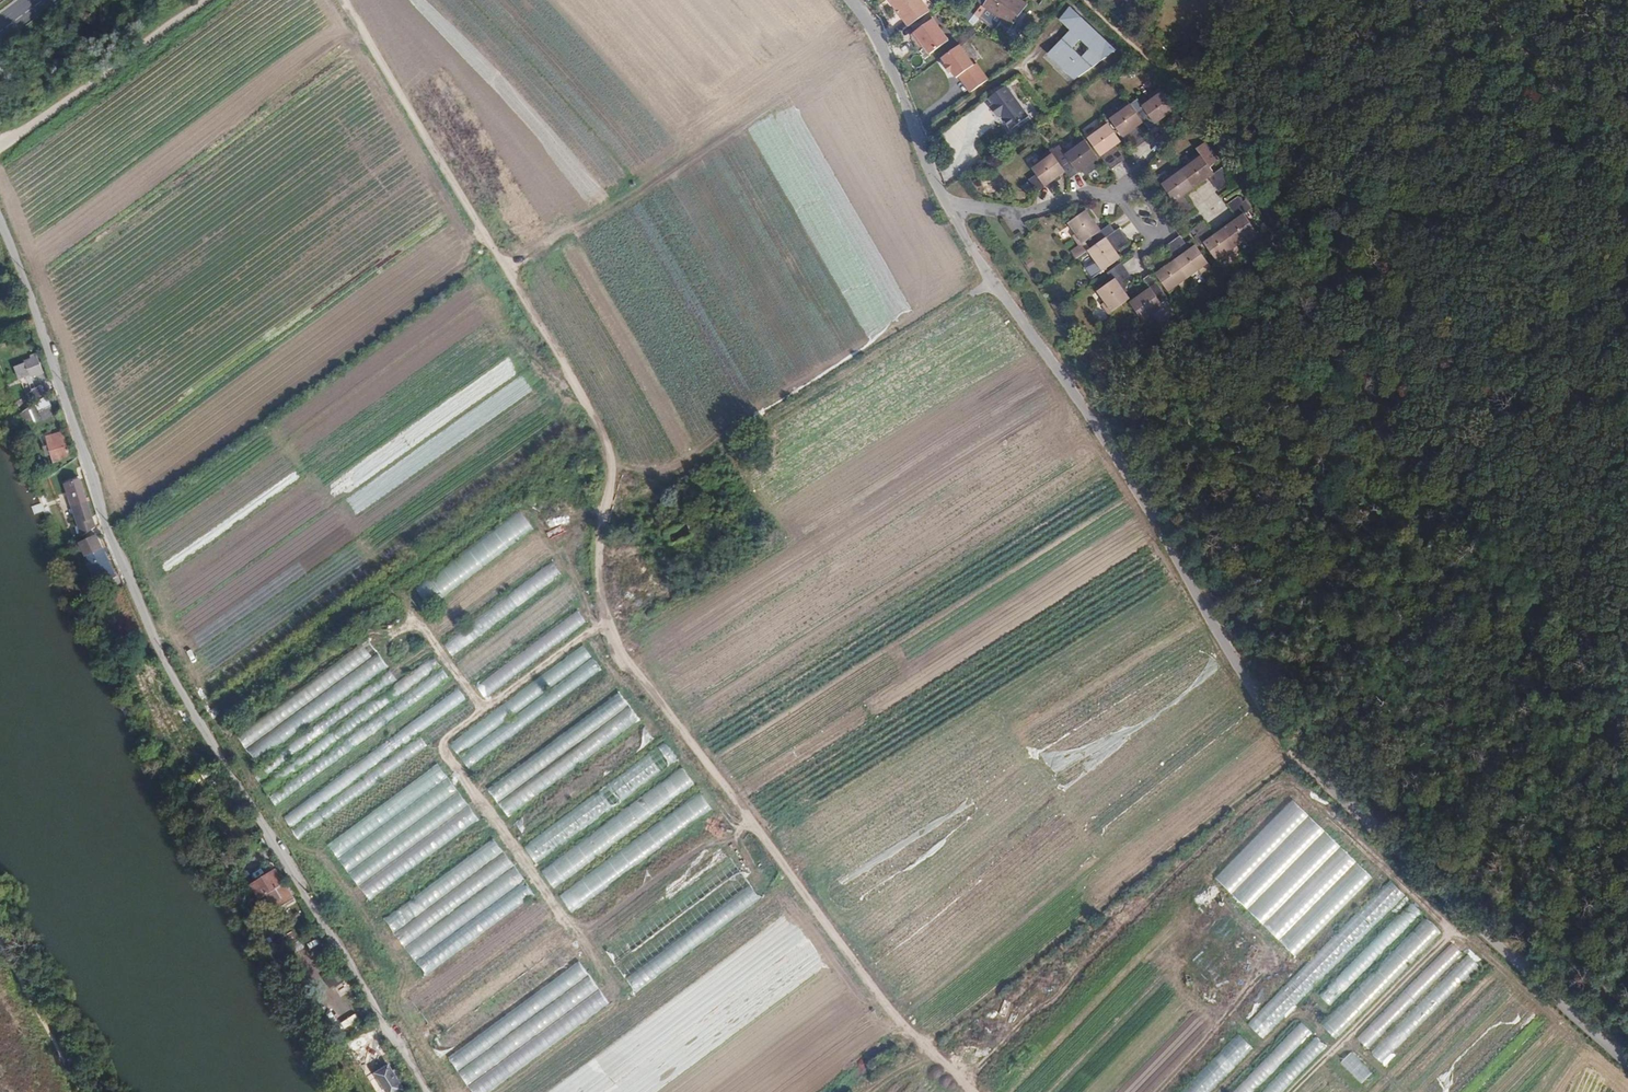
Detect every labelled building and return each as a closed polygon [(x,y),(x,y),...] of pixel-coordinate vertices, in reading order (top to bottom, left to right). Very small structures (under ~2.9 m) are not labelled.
[(929,11),(922,0),(889,0),(908,26),(929,11)] [(1019,0),(989,0),(984,7),(1011,27),(1026,5),(1019,0)] [(1078,83),(1114,46),(1071,5),(1058,19),(1070,30),(1047,54),(1078,83)] [(932,19),(910,34),(916,42),(918,40),(922,45),(929,54),(948,41),(932,19)] [(959,45),(941,58),(946,64),(944,66),(949,73),(951,71),(956,78),(958,76),(970,93),(988,80),(976,64),(973,65),(959,45)] [(1027,118),(1005,87),(987,99),(992,106),(989,108),(996,118),(999,116),(1009,131),(1027,118)] [(1156,125),(1157,126),(1175,110),(1159,89),(1149,96),(1152,100),(1142,107),(1138,100),(1131,105),(1142,120),(1147,116),(1153,123),(1155,125),(1155,124),(1156,125)] [(1142,120),(1131,105),(1128,102),(1117,109),(1120,113),(1110,120),(1132,151),(1140,145),(1139,144),(1131,133),(1137,128),(1144,123),(1142,120)] [(1147,116),(1142,120),(1144,123),(1147,128),(1153,123),(1147,116)] [(1119,165),(1117,163),(1109,152),(1115,148),(1121,144),(1105,122),(1095,129),(1098,133),(1087,140),(1110,172),(1119,165)] [(1145,139),(1137,128),(1131,133),(1139,144),(1145,139)] [(1053,150),(1051,152),(1066,173),(1071,180),(1084,171),(1091,166),(1099,160),(1084,138),(1072,146),(1075,150),(1065,156),(1059,148),(1054,151),(1053,150)] [(1109,152),(1117,163),(1123,159),(1115,148),(1109,152)] [(1038,193),(1049,186),(1061,177),(1066,173),(1051,152),(1050,152),(1041,159),(1043,163),(1034,169),(1038,176),(1031,182),(1038,193)] [(1211,180),(1215,186),(1217,185),(1223,181),(1228,177),(1222,169),(1215,174),(1199,153),(1189,160),(1191,164),(1182,171),(1195,189),(1208,179),(1210,181),(1211,180)] [(1095,171),(1091,166),(1084,171),(1088,177),(1095,171)] [(1182,170),(1180,167),(1170,174),(1172,178),(1161,186),(1174,203),(1171,205),(1178,213),(1182,210),(1189,205),(1191,203),(1187,197),(1185,195),(1195,189),(1182,171),(1181,170),(1182,170)] [(1061,177),(1049,186),(1053,191),(1060,187),(1057,183),(1062,180),(1061,177)] [(1227,185),(1223,181),(1217,185),(1221,190),(1227,185)] [(1235,209),(1241,204),(1237,199),(1231,204),(1235,209)] [(1237,246),(1238,247),(1247,240),(1250,243),(1260,236),(1245,215),(1252,209),(1246,201),(1241,204),(1235,209),(1233,210),(1237,216),(1238,218),(1224,228),(1237,247),(1237,246)] [(1178,213),(1171,205),(1171,204),(1163,210),(1170,219),(1178,213)] [(1189,205),(1182,210),(1186,215),(1192,210),(1189,205)] [(1072,252),(1077,259),(1088,251),(1105,238),(1101,232),(1102,232),(1087,211),(1068,224),(1076,234),(1072,237),(1079,246),(1072,252)] [(1196,229),(1200,234),(1206,230),(1202,224),(1196,229)] [(1108,227),(1102,232),(1101,232),(1105,238),(1113,233),(1108,227)] [(1105,238),(1088,251),(1096,262),(1092,265),(1099,274),(1121,258),(1117,253),(1113,247),(1124,239),(1126,237),(1120,228),(1115,231),(1113,233),(1105,238)] [(1195,237),(1201,246),(1205,244),(1218,261),(1227,255),(1230,258),(1240,250),(1238,247),(1237,246),(1237,247),(1224,228),(1214,235),(1213,233),(1209,228),(1206,230),(1200,234),(1195,237)] [(1113,247),(1117,253),(1128,245),(1124,239),(1113,247)] [(1181,239),(1176,243),(1184,254),(1190,250),(1181,239)] [(1189,278),(1190,279),(1199,272),(1201,276),(1212,268),(1196,246),(1190,250),(1184,254),(1176,243),(1174,241),(1167,247),(1176,261),(1189,278)] [(1162,254),(1156,258),(1164,270),(1170,265),(1162,254)] [(1182,290),(1193,282),(1190,279),(1189,278),(1176,261),(1170,265),(1164,270),(1156,258),(1154,256),(1147,262),(1170,293),(1179,286),(1182,290)] [(1109,316),(1124,305),(1123,304),(1130,299),(1126,293),(1116,280),(1126,273),(1128,272),(1122,264),(1107,275),(1113,282),(1098,293),(1105,303),(1102,306),(1109,316)] [(1116,280),(1126,293),(1129,291),(1123,284),(1130,279),(1126,273),(1116,280)] [(1157,286),(1159,285),(1152,279),(1146,282),(1149,286),(1140,293),(1142,295),(1151,289),(1151,290),(1157,286)] [(1166,302),(1169,300),(1159,285),(1157,286),(1151,290),(1151,289),(1142,295),(1131,304),(1144,321),(1154,315),(1157,318),(1162,325),(1175,315),(1166,302)] [(21,361),(21,363),(26,374),(28,376),(40,371),(33,356),(21,361)] [(26,374),(21,363),(12,368),(17,378),(26,374)] [(38,387),(26,395),(31,402),(42,393),(38,387)] [(43,397),(17,416),(24,434),(39,429),(34,412),(36,411),(37,413),(49,405),(43,397)] [(49,405),(37,413),(44,422),(53,416),(49,405)] [(42,437),(46,446),(50,444),(53,453),(48,454),(52,462),(70,456),(69,450),(67,450),(66,446),(64,447),(59,431),(42,437)] [(68,501),(81,538),(94,527),(77,480),(67,483),(73,499),(68,501)] [(63,485),(68,501),(73,499),(67,483),(63,485)] [(409,592),(424,611),(534,528),(519,509),(409,592)] [(94,537),(79,546),(88,563),(85,566),(91,576),(102,571),(107,581),(115,577),(94,537)] [(442,641),(453,655),(562,575),(551,561),(442,641)] [(111,609),(115,616),(125,611),(122,603),(111,609)] [(475,684),(486,699),(587,623),(575,608),(475,684)] [(236,734),(246,748),(371,657),(361,642),(236,734)] [(451,743),(461,755),(592,658),(583,645),(451,743)] [(114,654),(117,659),(126,655),(123,649),(114,654)] [(246,748),(257,763),(389,667),(378,652),(371,657),(246,748)] [(126,655),(117,659),(120,666),(129,661),(126,655)] [(268,793),(442,667),(433,655),(399,680),(260,782),(268,793)] [(461,755),(470,768),(602,671),(592,658),(461,755)] [(136,668),(140,676),(141,676),(154,669),(149,661),(136,668)] [(260,782),(399,680),(389,667),(257,763),(250,768),(260,782)] [(267,794),(276,806),(451,679),(442,667),(267,794)] [(141,676),(140,676),(145,685),(149,683),(153,691),(162,686),(154,669),(141,676)] [(149,683),(145,685),(149,694),(153,691),(149,683)] [(292,828),(419,735),(467,701),(457,688),(283,815),(292,828)] [(487,788),(498,802),(630,706),(619,692),(487,788)] [(498,802),(509,818),(641,721),(630,706),(498,802)] [(514,823),(524,836),(658,738),(649,725),(514,823)] [(168,726),(153,735),(156,741),(171,731),(168,726)] [(188,726),(178,732),(183,739),(193,733),(188,726)] [(290,829),(298,840),(427,746),(419,735),(290,829)] [(523,844),(537,864),(677,761),(662,742),(523,844)] [(182,752),(184,755),(188,753),(197,767),(208,760),(205,754),(203,755),(199,747),(195,748),(194,746),(182,752)] [(188,753),(184,755),(193,770),(197,767),(188,753)] [(328,844),(338,858),(448,777),(438,763),(328,844)] [(202,770),(204,775),(208,780),(215,792),(219,790),(220,790),(224,789),(213,771),(215,769),(213,764),(202,770)] [(542,870),(555,888),(695,786),(682,768),(542,870)] [(338,858),(349,872),(459,791),(448,777),(338,858)] [(349,872),(360,886),(469,805),(459,791),(349,872)] [(558,894),(572,913),(714,811),(700,792),(558,894)] [(1216,878),(1296,955),(1373,876),(1293,799),(1216,878)] [(360,886),(370,900),(480,820),(469,805),(360,886)] [(386,920),(396,934),(505,854),(495,840),(386,920)] [(396,934),(406,947),(515,867),(505,854),(396,934)] [(730,857),(606,950),(616,962),(740,870),(730,857)] [(406,947),(416,961),(525,881),(515,867),(406,947)] [(247,884),(255,897),(264,892),(282,882),(274,868),(247,884)] [(1394,875),(1181,1091),(1213,1091),(1410,891),(1394,875)] [(416,961),(426,974),(535,894),(525,881),(416,961)] [(292,897),(282,882),(264,892),(274,908),(292,897)] [(750,884),(626,976),(636,989),(760,897),(750,884)] [(1427,908),(1416,897),(1319,996),(1331,1007),(1427,908)] [(408,997),(418,1010),(542,919),(550,913),(540,900),(408,997)] [(1446,931),(1428,913),(1319,1025),(1337,1040),(1446,931)] [(418,1010),(428,1024),(552,932),(542,919),(418,1010)] [(290,927),(274,937),(280,946),(296,937),(290,927)] [(420,1030),(430,1043),(562,946),(552,932),(428,1024),(420,1030)] [(299,940),(291,945),(296,951),(303,946),(299,940)] [(1462,954),(1451,942),(1358,1037),(1370,1048),(1462,954)] [(430,1043),(440,1057),(576,957),(566,943),(562,946),(430,1043)] [(1478,968),(1466,956),(1373,1052),(1385,1063),(1478,968)] [(448,1058),(458,1072),(589,975),(579,961),(448,1058)] [(335,968),(327,973),(331,980),(339,975),(335,968)] [(331,980),(327,973),(321,976),(329,988),(334,985),(331,980)] [(458,1072),(468,1085),(599,988),(589,975),(458,1072)] [(473,1091),(488,1091),(609,1002),(599,988),(468,1085),(473,1091)] [(1301,1023),(1233,1091),(1255,1091),(1312,1034),(1301,1023)] [(1315,1038),(1262,1091),(1284,1091),(1326,1049),(1315,1038)] [(879,1059),(884,1066),(906,1048),(901,1042),(879,1059)] [(1341,1062),(1360,1083),(1371,1073),(1352,1052),(1341,1062)] [(375,1071),(388,1091),(394,1091),(404,1086),(389,1062),(375,1071)]
